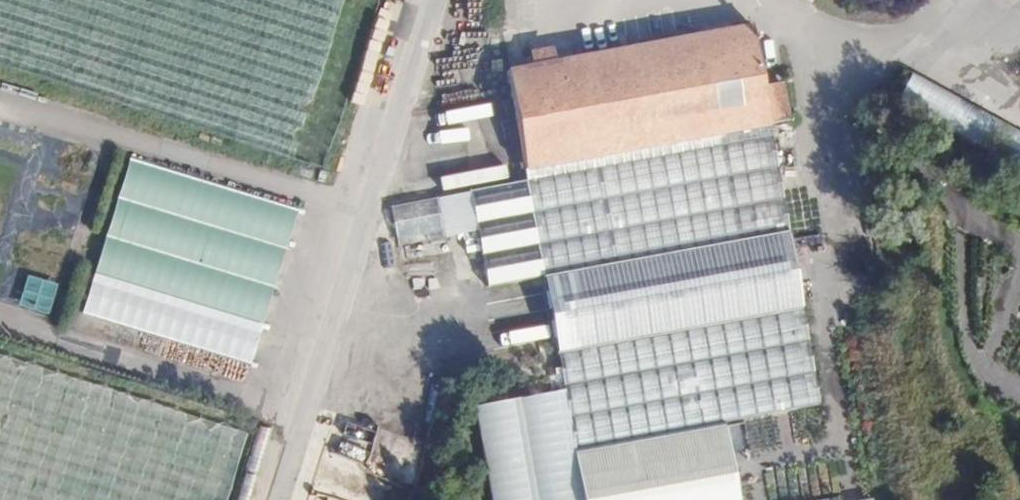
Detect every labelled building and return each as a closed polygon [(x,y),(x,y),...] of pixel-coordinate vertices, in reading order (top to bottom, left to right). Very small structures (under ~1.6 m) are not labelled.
[(524,170),(768,124),(789,120),(782,84),(761,88),(749,24),(554,61),(529,66),(506,71),(524,170)] [(554,61),(551,45),(526,50),(529,66),(554,61)] [(775,166),(768,124),(524,170),(532,212),(775,166)] [(122,162),(80,318),(252,364),(294,207),(122,162)] [(538,243),(781,197),(775,166),(532,212),(538,243)] [(532,212),(524,170),(469,181),(478,223),(532,212)] [(544,276),(787,229),(781,197),(538,243),(544,276)] [(445,237),(437,198),(391,207),(398,246),(445,237)] [(532,212),(478,223),(483,254),(538,243),(532,212)] [(558,351),(801,305),(787,229),(544,276),(558,351)] [(400,255),(447,246),(445,237),(398,246),(400,255)] [(538,243),(483,254),(490,288),(544,276),(538,243)] [(16,307),(47,315),(55,285),(24,277),(16,307)] [(570,415),(813,369),(801,305),(558,351),(566,393),(570,415)] [(236,435),(201,426),(204,412),(0,356),(0,499),(218,499),(236,435)] [(727,421),(820,404),(813,369),(570,415),(576,449),(727,421)] [(566,393),(482,408),(496,499),(586,499),(576,449),(570,415),(566,393)] [(727,421),(576,449),(586,499),(744,499),(727,421)]
